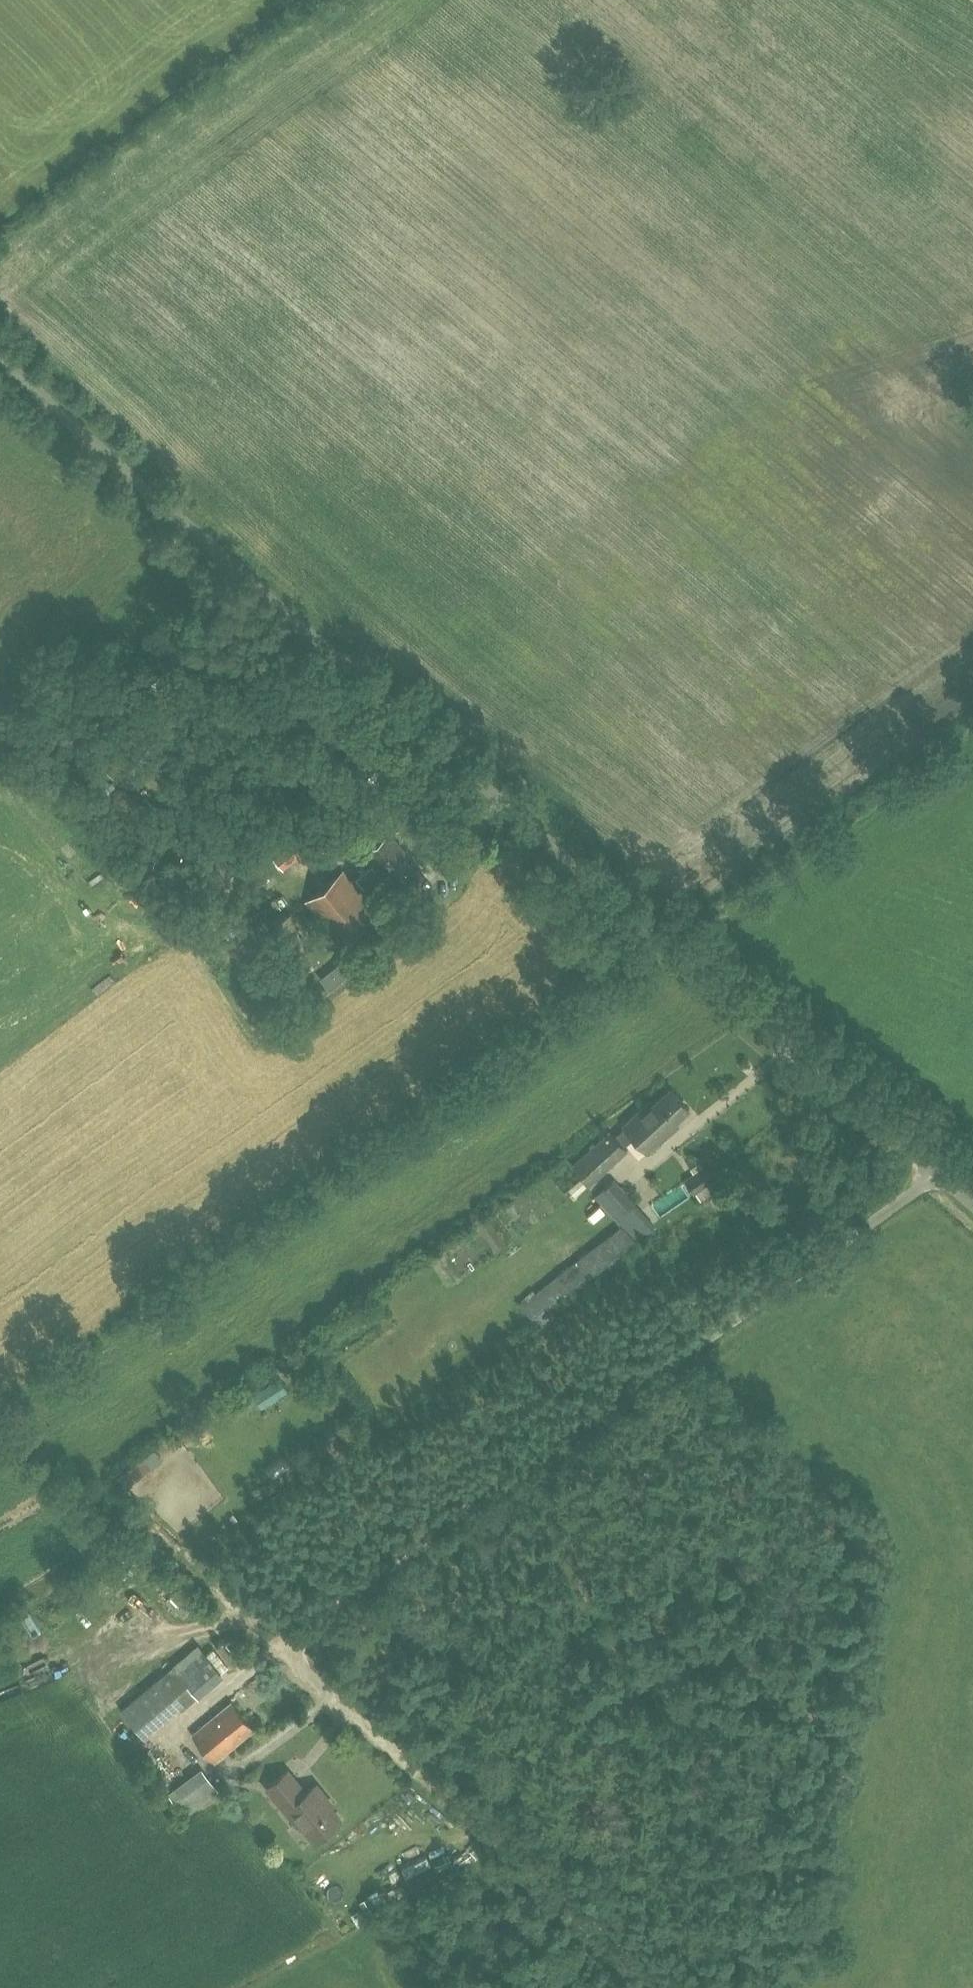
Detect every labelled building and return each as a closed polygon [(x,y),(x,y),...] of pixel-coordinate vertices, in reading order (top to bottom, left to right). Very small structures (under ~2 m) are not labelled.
[(317,840),(304,823),(237,877),(248,891),(280,865),(282,868),(317,840)] [(404,895),(426,877),(390,832),(368,850),(404,895)] [(376,913),(342,871),(306,901),(340,943),(376,913)] [(306,952),(292,913),(269,921),(284,960),(306,952)] [(689,1108),(671,1088),(648,1109),(645,1105),(624,1124),(628,1128),(617,1138),(610,1131),(574,1164),(591,1183),(627,1150),(622,1144),(633,1133),(649,1151),(669,1132),(666,1128),(689,1108)] [(714,1179),(705,1166),(685,1179),(694,1192),(714,1179)] [(576,1196),(589,1184),(582,1177),(568,1189),(576,1196)] [(611,1183),(596,1197),(636,1240),(654,1223),(635,1203),(632,1206),(611,1183)] [(345,1444),(336,1431),(307,1451),(303,1446),(293,1453),(306,1472),(345,1444)] [(179,1704),(167,1689),(158,1678),(122,1707),(142,1733),(179,1704)] [(254,1728),(232,1701),(193,1734),(215,1760),(254,1728)] [(300,1820),(316,1840),(341,1819),(325,1799),(328,1797),(316,1783),(306,1792),(288,1769),(267,1786),(297,1822),(300,1820)] [(184,1814),(218,1788),(208,1775),(174,1801),(184,1814)] [(441,1894),(435,1884),(418,1894),(424,1904),(441,1894)]
